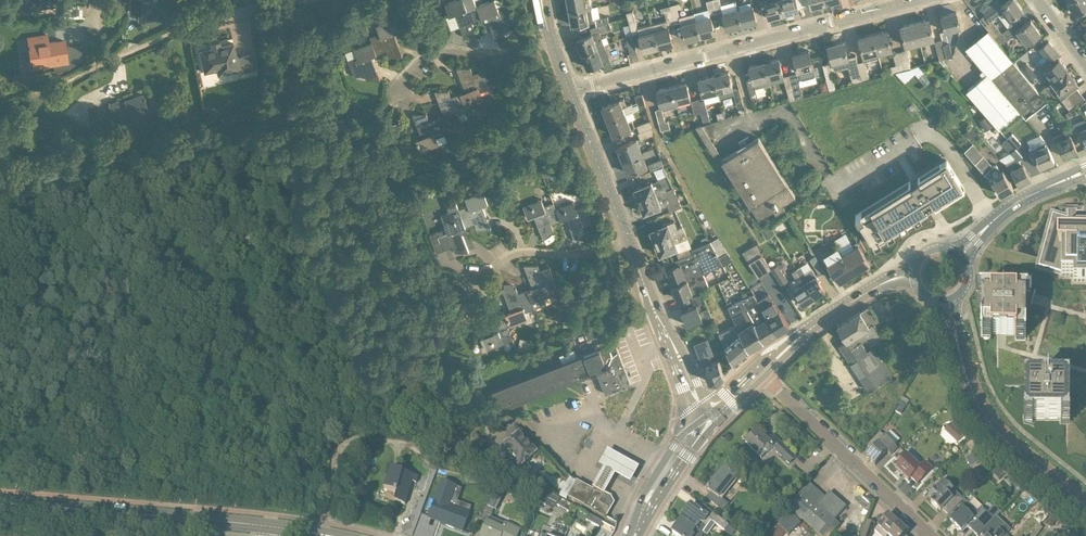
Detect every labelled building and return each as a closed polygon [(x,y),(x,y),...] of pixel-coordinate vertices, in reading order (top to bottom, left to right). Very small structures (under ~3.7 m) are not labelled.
[(131,12),(139,13),(139,20),(157,21),(157,12),(151,12),(151,0),(132,0),(131,12)] [(476,6),(474,0),(456,0),(444,4),(449,17),(455,14),(464,38),(474,29),(472,23),(481,19),(476,6)] [(481,19),(487,17),(496,40),(506,31),(504,25),(513,21),(506,3),(497,7),(494,0),(492,0),(476,6),(481,19)] [(591,7),(590,0),(568,0),(570,10),(591,7)] [(716,13),(713,0),(711,0),(706,1),(710,15),(716,13)] [(716,13),(723,11),(721,5),(720,0),(713,0),(716,13)] [(765,2),(769,18),(783,15),(779,0),(764,0),(765,2)] [(783,15),(799,11),(796,0),(779,0),(783,15)] [(1002,33),(991,20),(1004,11),(1009,19),(1023,9),(1016,0),(1010,0),(1001,7),(997,1),(984,11),(986,14),(980,19),(989,30),(995,39),(1002,33)] [(1068,2),(1076,14),(1085,8),(1085,0),(1071,0),(1068,2)] [(727,29),(741,26),(737,9),(735,1),(721,5),(723,11),(723,13),(727,29)] [(72,16),(84,16),(84,2),(72,2),(72,16)] [(699,37),(693,13),(679,17),(677,9),(680,8),(679,3),(669,6),(674,24),(681,22),(685,40),(699,37)] [(737,9),(741,26),(757,21),(753,5),(737,9)] [(668,26),(674,24),(669,6),(660,8),(662,13),(665,12),(666,20),(651,24),(657,48),(673,43),(668,26)] [(591,7),(570,10),(572,25),(590,22),(594,21),(591,7)] [(657,48),(651,24),(637,28),(633,11),(627,13),(632,34),(632,35),(638,33),(643,51),(657,48)] [(946,32),(961,28),(957,12),(942,16),(946,32)] [(693,13),(699,37),(715,33),(710,16),(696,19),(694,13),(693,13)] [(596,26),(609,22),(608,17),(595,19),(596,26)] [(915,23),(920,44),(934,40),(929,19),(915,23)] [(372,42),(377,55),(386,51),(389,57),(402,57),(393,34),(399,32),(394,20),(376,26),(379,33),(370,37),(372,42)] [(1041,34),(1031,20),(1017,30),(1016,31),(1027,45),(1028,44),(1027,44),(1041,34)] [(582,53),(604,45),(600,32),(611,29),(609,22),(596,26),(592,28),(594,33),(577,39),(582,53)] [(906,47),(920,44),(915,23),(901,27),(906,47)] [(995,39),(1000,45),(1014,34),(1009,27),(1002,33),(995,39)] [(368,35),(366,28),(360,30),(362,35),(365,36),(368,35)] [(887,30),(873,34),(878,55),(892,51),(887,30)] [(967,91),(999,129),(1020,112),(1025,118),(1046,101),(1000,45),(995,39),(989,30),(967,48),(984,69),(981,73),(984,77),(967,91)] [(632,35),(632,34),(626,37),(631,54),(636,53),(637,53),(632,35)] [(865,61),(878,58),(879,58),(878,55),(873,34),(859,38),(865,61)] [(47,45),(46,38),(28,41),(29,45),(27,45),(28,47),(29,47),(31,64),(66,60),(64,43),(47,45)] [(945,52),(943,45),(942,41),(935,42),(940,60),(947,59),(945,52)] [(1050,62),(1060,54),(1048,41),(1039,49),(1050,62)] [(371,57),(377,55),(372,42),(345,53),(355,78),(364,74),(366,80),(380,80),(371,57)] [(861,76),(858,63),(856,55),(848,57),(844,42),(828,46),(835,71),(848,68),(853,84),(857,83),(863,81),(861,76)] [(945,52),(947,59),(953,57),(949,43),(943,45),(945,52)] [(237,58),(233,44),(199,52),(204,73),(215,70),(217,75),(239,70),(239,74),(255,70),(251,54),(237,58)] [(604,45),(582,53),(587,68),(604,62),(603,62),(610,59),(604,45)] [(900,52),(904,70),(912,67),(907,50),(900,52)] [(790,75),(796,100),(803,98),(799,81),(800,79),(802,79),(803,80),(814,77),(814,75),(815,75),(813,68),(814,68),(809,51),(793,55),(798,73),(790,75)] [(896,65),(898,72),(904,70),(900,52),(893,54),(896,65)] [(820,58),(813,60),(815,66),(821,65),(820,58)] [(1053,79),(1067,68),(1059,58),(1042,71),(1045,76),(1048,73),(1053,79)] [(764,63),(768,79),(783,75),(779,59),(764,63)] [(863,81),(870,79),(865,61),(858,63),(861,76),(863,81)] [(755,89),(770,85),(768,79),(764,63),(749,66),(751,72),(745,74),(748,86),(752,99),(758,98),(755,89)] [(460,93),(465,105),(482,99),(480,92),(489,88),(482,70),(473,74),(470,68),(457,68),(466,91),(460,93)] [(1062,100),(1077,88),(1079,86),(1075,80),(1076,80),(1067,68),(1053,79),(1047,84),(1051,88),(1055,85),(1060,91),(1056,93),(1062,100)] [(713,76),(718,93),(720,98),(734,95),(738,107),(744,106),(739,88),(733,90),(733,89),(729,72),(713,76)] [(32,73),(15,76),(17,86),(33,83),(32,73)] [(790,102),(796,100),(790,75),(783,77),(784,80),(787,92),(790,102)] [(703,96),(718,93),(713,76),(699,79),(703,96)] [(672,87),(676,103),(677,103),(691,100),(686,83),(672,87)] [(657,90),(661,107),(676,103),(672,87),(657,90)] [(1070,101),(1081,93),(1077,88),(1062,100),(1070,110),(1075,106),(1070,101)] [(465,105),(460,93),(451,97),(448,91),(435,91),(444,115),(438,117),(443,129),(460,122),(458,115),(467,111),(465,106),(465,105)] [(1070,101),(1075,106),(1085,98),(1081,93),(1070,101)] [(638,109),(646,107),(642,94),(635,96),(638,109)] [(144,98),(143,95),(125,101),(130,118),(149,112),(145,100),(146,99),(145,97),(144,98)] [(697,99),(700,113),(707,111),(704,97),(697,99)] [(608,121),(627,114),(635,111),(632,103),(627,106),(624,98),(602,106),(608,121)] [(694,114),(700,113),(697,99),(691,101),(694,114)] [(113,117),(122,115),(117,101),(109,104),(113,117)] [(182,126),(187,125),(186,118),(188,118),(186,107),(179,108),(182,126)] [(659,124),(665,122),(663,111),(662,108),(655,110),(659,124)] [(216,111),(208,110),(206,120),(215,121),(216,111)] [(443,129),(438,117),(429,120),(426,115),(413,114),(422,138),(416,140),(421,152),(438,145),(448,142),(445,134),(443,129)] [(627,114),(608,121),(614,136),(632,129),(635,127),(632,120),(629,121),(627,114)] [(986,116),(979,120),(985,131),(992,126),(986,116)] [(1074,124),(1076,131),(1080,129),(1085,144),(1085,119),(1074,124)] [(639,132),(651,127),(649,121),(637,125),(639,132)] [(665,122),(659,124),(661,131),(670,129),(668,121),(665,122)] [(651,127),(639,132),(638,133),(640,140),(653,135),(651,127)] [(1070,134),(1068,129),(1065,130),(1060,132),(1053,136),(1057,147),(1060,146),(1064,157),(1077,151),(1070,134)] [(1012,133),(1007,138),(1016,148),(1021,143),(1012,133)] [(758,137),(722,160),(759,219),(774,210),(773,209),(782,203),(783,205),(796,197),(758,137)] [(623,160),(643,152),(637,138),(626,142),(626,143),(618,146),(623,160)] [(1023,156),(1016,148),(1007,138),(1001,143),(1013,157),(1011,159),(1012,160),(1006,163),(1019,185),(1031,178),(1022,163),(1021,164),(1019,160),(1023,156)] [(706,143),(714,155),(719,152),(712,140),(706,143)] [(1033,161),(1037,159),(1040,167),(1054,161),(1046,141),(1028,148),(1033,161)] [(991,178),(1001,195),(1014,187),(1003,169),(999,171),(996,164),(992,166),(984,156),(984,155),(973,143),(971,145),(969,142),(962,148),(964,151),(989,179),(991,178)] [(643,152),(623,160),(629,174),(648,166),(643,152)] [(651,171),(664,166),(661,159),(648,164),(651,171)] [(949,163),(920,181),(918,177),(910,182),(912,186),(858,220),(873,244),(928,210),(926,207),(933,202),(936,205),(935,204),(954,192),(958,191),(964,187),(949,163)] [(517,174),(509,175),(510,182),(519,180),(517,174)] [(639,201),(673,187),(667,175),(659,178),(659,180),(653,183),(652,182),(634,189),(639,201)] [(675,209),(680,207),(681,207),(673,187),(639,201),(644,213),(667,204),(669,211),(675,209)] [(459,209),(466,227),(475,223),(477,229),(491,229),(482,206),(488,204),(483,191),(465,198),(468,206),(459,209)] [(561,220),(556,208),(555,208),(553,203),(544,206),(541,199),(523,206),(528,218),(534,216),(543,239),(553,230),(551,224),(561,220)] [(556,208),(561,220),(566,218),(575,241),(582,235),(584,242),(596,237),(593,226),(586,231),(584,226),(592,223),(585,205),(576,209),(573,201),(556,208)] [(1081,210),(1081,211),(1082,210),(1081,211),(1079,211),(1079,208),(1066,207),(1066,218),(1053,215),(1039,267),(1062,273),(1061,275),(1073,275),(1073,281),(1085,281),(1085,208),(1081,210)] [(460,229),(466,227),(459,209),(441,216),(446,229),(437,232),(429,234),(437,253),(453,246),(456,253),(469,252),(460,229)] [(647,221),(649,226),(656,223),(654,218),(647,221)] [(655,242),(685,231),(682,226),(677,228),(674,221),(650,230),(655,242)] [(768,225),(761,230),(767,239),(774,234),(768,225)] [(835,239),(843,253),(835,258),(831,251),(823,255),(828,263),(827,263),(839,282),(870,263),(863,252),(866,250),(860,240),(859,241),(851,229),(835,239)] [(685,231),(655,242),(660,255),(679,247),(677,242),(687,238),(685,231)] [(700,239),(703,244),(709,242),(707,236),(700,239)] [(729,253),(726,248),(720,239),(719,237),(711,241),(723,264),(724,266),(733,260),(731,257),(729,253)] [(672,285),(695,276),(703,273),(723,264),(711,241),(709,242),(703,244),(692,249),(694,253),(679,258),(665,264),(667,268),(665,269),(672,285)] [(758,277),(771,269),(756,244),(743,252),(758,277)] [(694,253),(692,249),(691,247),(677,252),(679,258),(694,253)] [(819,274),(825,270),(816,255),(810,259),(819,274)] [(796,269),(814,297),(826,290),(808,262),(796,269)] [(781,285),(788,280),(778,264),(771,268),(781,285)] [(528,291),(535,308),(547,304),(545,298),(550,296),(547,289),(556,286),(549,268),(540,271),(538,265),(524,266),(533,289),(528,291)] [(802,305),(814,297),(796,269),(792,272),(796,278),(788,282),(802,305)] [(737,275),(722,284),(731,299),(746,291),(737,275)] [(677,299),(700,290),(695,276),(672,285),(677,299)] [(757,300),(777,333),(789,326),(778,309),(776,310),(767,296),(776,290),(770,282),(759,288),(757,284),(750,288),(753,294),(757,300)] [(535,308),(528,291),(518,294),(516,288),(502,288),(511,312),(504,315),(509,327),(528,319),(525,312),(535,308)] [(1026,291),(1023,291),(981,291),(981,334),(989,334),(991,334),(991,336),(992,336),(992,330),(998,330),(1025,330),(1026,330),(1026,323),(1026,302),(1026,294),(1026,291)] [(699,304),(705,302),(702,294),(691,298),(694,305),(682,310),(688,326),(712,316),(708,307),(702,310),(699,304)] [(749,351),(777,333),(757,300),(753,294),(732,304),(731,301),(726,303),(740,333),(740,332),(749,351)] [(867,339),(871,346),(883,338),(874,323),(879,320),(870,306),(864,309),(851,318),(860,333),(862,331),(867,339)] [(509,327),(504,315),(494,318),(492,312),(478,312),(487,336),(481,338),(486,350),(504,343),(513,339),(508,327),(509,327)] [(734,364),(741,357),(725,326),(722,318),(717,321),(720,328),(717,329),(734,364)] [(740,332),(740,333),(738,335),(731,322),(726,326),(723,318),(722,318),(725,326),(741,357),(749,351),(740,332)] [(862,343),(867,339),(862,331),(860,333),(851,318),(837,326),(847,340),(839,345),(868,391),(892,376),(874,347),(868,351),(862,343)] [(595,324),(595,325),(599,335),(600,337),(611,333),(606,320),(595,324)] [(455,323),(448,326),(451,333),(458,330),(455,323)] [(712,362),(710,355),(714,354),(708,338),(695,343),(709,382),(718,383),(724,376),(718,360),(712,362)] [(597,371),(606,394),(631,384),(615,342),(589,352),(597,371)] [(491,395),(498,411),(597,371),(589,352),(488,392),(489,396),(491,395)] [(919,363),(913,360),(908,369),(914,372),(919,363)] [(897,377),(892,382),(895,386),(900,381),(897,377)] [(1068,415),(1068,384),(1058,384),(1051,384),(1046,384),(1042,384),(1040,384),(1026,384),(1026,386),(1026,414),(1033,415),(1033,419),(1061,419),(1061,415),(1068,415)] [(908,404),(900,400),(898,403),(899,404),(895,411),(901,414),(905,407),(908,404)] [(473,412),(464,415),(468,426),(477,423),(473,412)] [(959,431),(953,438),(958,442),(964,435),(959,431)] [(762,436),(757,432),(755,434),(754,433),(747,440),(748,441),(746,443),(762,458),(773,446),(778,451),(777,452),(789,464),(796,457),(774,435),(768,440),(763,435),(762,436)] [(892,455),(899,448),(885,437),(881,432),(867,446),(872,451),(867,456),(876,465),(888,453),(892,455)] [(526,442),(519,434),(495,458),(513,476),(535,455),(526,445),(525,445),(525,443),(525,442),(526,442)] [(605,471),(594,492),(606,498),(617,478),(632,486),(640,470),(609,453),(601,468),(605,471)] [(921,467),(907,453),(900,460),(901,462),(896,467),(909,480),(915,474),(922,480),(933,468),(926,461),(921,467)] [(971,467),(981,461),(976,453),(966,458),(971,467)] [(724,511),(729,504),(722,498),(738,477),(725,467),(708,489),(713,493),(708,498),(724,511)] [(418,483),(419,476),(392,468),(385,489),(397,493),(395,501),(406,504),(412,481),(418,483)] [(567,500),(568,497),(577,481),(570,478),(570,479),(560,496),(567,500)] [(463,531),(469,511),(450,505),(457,486),(443,481),(431,516),(441,520),(440,523),(463,531)] [(594,490),(577,481),(568,497),(606,518),(615,503),(611,496),(595,488),(594,490)] [(802,519),(821,535),(831,535),(836,531),(841,525),(835,520),(847,507),(830,492),(825,497),(809,483),(789,507),(793,511),(802,519)] [(948,493),(944,490),(946,487),(942,483),(929,495),(933,499),(931,501),(933,503),(932,504),(938,510),(939,508),(941,511),(953,498),(952,497),(953,496),(949,492),(948,493)] [(497,487),(488,506),(496,510),(505,491),(497,487)] [(572,505),(559,497),(555,503),(568,511),(572,505)] [(963,500),(958,504),(954,509),(953,509),(954,509),(949,514),(953,518),(951,520),(952,521),(951,522),(955,526),(956,525),(961,530),(967,524),(976,533),(978,535),(986,527),(996,516),(1001,511),(1000,511),(998,508),(997,508),(994,505),(988,512),(982,507),(978,510),(969,501),(967,503),(963,499),(963,500)] [(682,519),(703,533),(713,520),(724,530),(729,524),(724,520),(714,512),(710,517),(702,512),(692,505),(682,519)] [(491,517),(494,509),(487,506),(482,520),(488,523),(483,535),(517,535),(520,529),(505,523),(505,524),(491,517)] [(888,535),(889,535),(900,524),(889,514),(877,526),(880,529),(876,532),(879,535),(888,535)] [(1007,534),(1007,533),(1012,528),(1007,523),(1005,524),(996,516),(986,527),(990,532),(986,535),(1005,535),(1007,534)] [(1052,528),(1056,520),(1049,516),(1046,525),(1052,528)] [(602,521),(594,517),(592,522),(599,526),(602,521)] [(704,534),(703,533),(682,519),(673,532),(679,535),(702,535),(704,534)] [(875,523),(867,520),(861,535),(871,535),(875,523)] [(777,525),(785,535),(789,531),(781,521),(777,525)] [(909,532),(900,524),(889,535),(906,535),(909,532)] [(778,535),(784,535),(785,535),(777,525),(773,529),(778,535)] [(736,531),(729,526),(725,531),(732,535),(736,531)]
